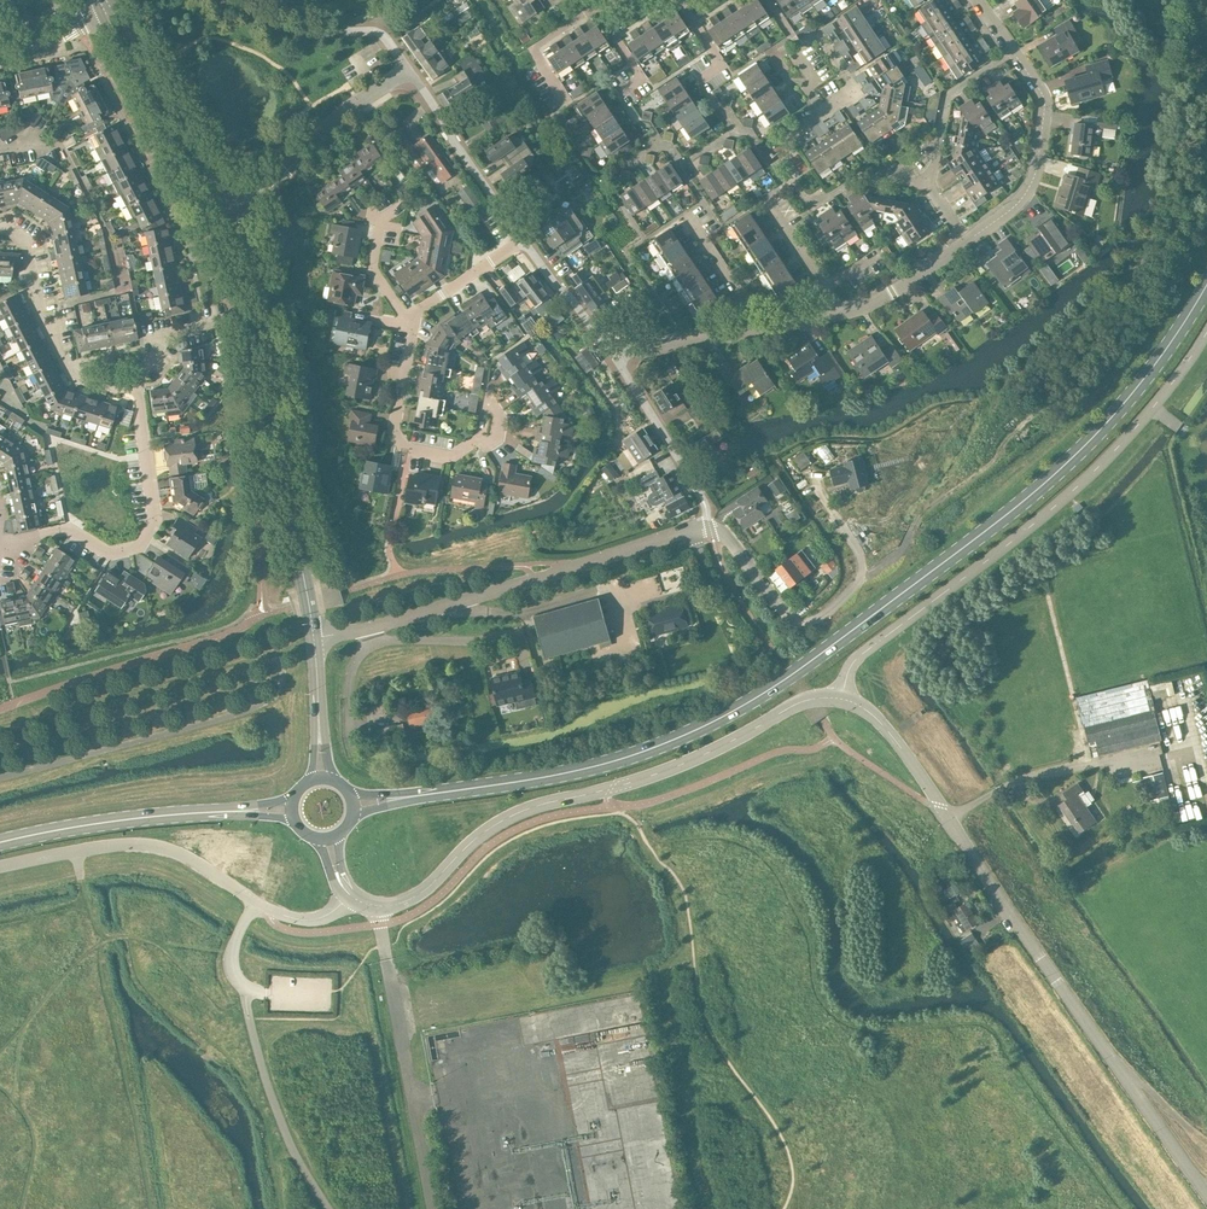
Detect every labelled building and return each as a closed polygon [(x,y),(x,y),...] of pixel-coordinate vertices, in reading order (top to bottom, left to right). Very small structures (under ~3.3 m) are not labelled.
[(543,7),(538,0),(517,0),(519,4),(513,8),(522,21),(543,7)] [(745,7),(741,0),(738,0),(736,1),(741,9),(733,15),(746,34),(749,38),(761,30),(760,29),(745,7)] [(760,29),(761,28),(759,25),(770,17),(758,0),(753,0),(753,1),(745,7),(760,29)] [(802,14),(793,0),(778,0),(790,18),(799,11),(801,14),(802,14)] [(809,0),(793,0),(802,14),(813,6),(809,0)] [(836,2),(840,9),(847,4),(844,0),(839,0),(836,2)] [(957,0),(944,0),(942,1),(941,0),(933,0),(918,10),(925,21),(921,24),(957,0)] [(953,18),(950,13),(961,6),(957,0),(921,24),(928,35),(953,18)] [(1016,3),(1020,9),(1014,13),(1024,27),(1048,10),(1041,0),(1020,0),(1016,3)] [(666,21),(665,21),(678,40),(680,43),(681,42),(679,39),(690,31),(672,4),(668,7),(674,15),(666,21)] [(843,31),(864,17),(857,6),(836,20),(843,31)] [(721,23),(734,42),(733,42),(735,45),(736,45),(737,44),(735,41),(745,34),(746,34),(733,15),(728,7),(724,9),(729,17),(721,23)] [(423,22),(430,17),(428,15),(432,13),(428,8),(425,10),(425,11),(419,16),(419,17),(409,24),(411,27),(421,19),(423,22)] [(471,8),(465,11),(469,18),(475,15),(471,8)] [(653,29),(666,48),(668,51),(669,50),(668,48),(667,47),(678,40),(665,21),(666,21),(660,12),(656,15),(662,23),(653,29)] [(717,25),(708,31),(720,48),(723,53),(725,52),(723,49),(724,48),(733,42),(734,42),(721,23),(716,15),(712,17),(717,25)] [(935,46),(972,22),(968,15),(956,23),(953,18),(928,35),(935,46)] [(821,17),(814,22),(818,27),(824,22),(821,17)] [(851,42),(872,28),(864,17),(843,31),(851,42)] [(598,54),(600,57),(601,55),(599,52),(610,45),(592,18),(588,21),(593,29),(585,35),(598,54)] [(1051,66),(1078,51),(1070,36),(1076,33),(1069,20),(1054,29),(1058,35),(1039,46),(1051,66)] [(653,29),(648,21),(644,23),(650,31),(641,37),(654,56),(656,59),(657,58),(655,55),(666,48),(653,29)] [(943,57),(968,40),(965,35),(976,28),(972,22),(935,46),(943,57)] [(598,54),(585,35),(580,26),(576,29),(581,37),(573,43),(585,62),(587,65),(589,64),(587,60),(598,54)] [(425,45),(431,41),(421,28),(416,32),(414,30),(403,39),(406,43),(402,45),(405,49),(409,46),(414,53),(413,54),(415,53),(415,52),(425,45)] [(858,53),(879,39),(872,28),(851,42),(858,53)] [(654,56),(641,37),(636,29),(632,31),(637,39),(628,45),(643,67),(645,66),(643,63),(654,56)] [(800,29),(795,32),(800,39),(805,36),(800,29)] [(833,30),(828,34),(831,39),(837,35),(833,30)] [(561,50),(573,70),(575,73),(577,72),(575,68),(585,62),(573,43),(568,34),(565,36),(564,37),(569,45),(565,48),(561,50)] [(837,35),(831,39),(835,44),(835,45),(841,41),(837,35)] [(950,68),(986,43),(982,37),(971,45),(968,40),(943,57),(950,68)] [(879,39),(858,53),(865,64),(886,50),(879,39)] [(422,64),(439,52),(431,41),(425,45),(415,52),(415,53),(413,54),(410,56),(413,60),(417,57),(422,64)] [(557,53),(549,59),(563,81),(565,80),(563,77),(573,70),(561,50),(560,48),(556,42),(552,45),(554,48),(557,53)] [(986,43),(950,68),(957,79),(982,62),(979,57),(990,49),(986,43)] [(422,73),(425,77),(429,74),(433,79),(450,67),(444,60),(448,57),(443,50),(439,52),(422,64),(427,70),(422,73)] [(875,79),(896,65),(900,63),(893,51),(868,68),(875,79)] [(848,52),(842,55),(846,61),(851,57),(848,52)] [(473,85),(486,77),(472,56),(459,64),(463,70),(453,77),(458,83),(438,96),(448,110),(477,91),(473,85)] [(851,57),(846,61),(849,66),(855,63),(851,57)] [(49,75),(47,68),(31,71),(36,94),(48,92),(50,99),(57,103),(68,81),(72,83),(74,86),(79,84),(90,79),(79,59),(64,62),(64,63),(53,66),(55,73),(49,75)] [(1097,98),(1096,97),(1104,95),(1104,94),(1107,91),(1104,82),(1101,81),(1099,75),(1110,72),(1107,60),(1086,66),(1088,74),(1065,80),(1072,104),(1094,98),(1094,99),(1097,98)] [(747,89),(766,76),(766,75),(765,76),(764,74),(765,73),(758,63),(757,64),(738,76),(747,89)] [(882,90),(901,78),(904,76),(896,65),(875,79),(882,90)] [(922,65),(916,69),(923,79),(929,75),(922,65)] [(14,99),(36,94),(31,71),(15,75),(16,82),(10,84),(11,88),(14,99)] [(656,73),(648,78),(653,85),(660,80),(656,73)] [(755,101),(774,88),(774,87),(773,88),(772,86),(773,85),(766,76),(747,89),(755,101)] [(659,90),(667,103),(686,90),(684,88),(685,87),(679,77),(659,90)] [(859,82),(863,87),(869,83),(865,78),(859,82)] [(902,100),(908,102),(911,86),(905,85),(901,78),(882,90),(881,93),(885,94),(884,99),(901,103),(902,100)] [(92,84),(85,88),(83,83),(90,79),(79,84),(74,86),(72,83),(68,81),(57,103),(64,106),(66,101),(73,98),(79,110),(100,99),(92,84)] [(993,84),(1012,111),(1022,104),(1008,83),(1003,86),(999,80),(993,84)] [(11,88),(6,90),(4,82),(0,83),(0,108),(15,104),(14,99),(11,88)] [(1000,119),(1012,111),(993,84),(987,88),(991,94),(986,98),(1000,119)] [(763,113),(782,100),(782,99),(781,100),(780,98),(781,97),(774,88),(755,101),(763,113)] [(675,115),(695,101),(693,102),(692,100),(693,99),(687,89),(686,90),(667,103),(675,115)] [(587,116),(607,103),(606,103),(605,104),(604,102),(605,101),(598,91),(597,92),(576,106),(584,118),(587,116)] [(937,108),(941,91),(939,91),(926,100),(925,105),(937,108)] [(876,103),(874,99),(867,98),(865,99),(871,107),(876,103)] [(100,99),(79,110),(86,124),(79,127),(83,134),(103,123),(101,117),(108,114),(100,99)] [(898,121),(901,103),(884,99),(883,104),(879,103),(878,106),(891,125),(892,125),(894,128),(893,128),(895,132),(902,127),(898,121)] [(979,125),(985,134),(996,127),(980,102),(975,105),(971,99),(965,102),(980,125),(979,125)] [(782,100),(763,113),(771,125),(790,113),(788,110),(789,109),(782,100)] [(683,127),(703,113),(702,113),(701,114),(700,112),(701,111),(695,101),(675,115),(683,127)] [(973,129),(979,125),(980,125),(965,102),(959,107),(963,113),(959,129),(956,128),(955,135),(971,139),(973,129)] [(595,128),(615,115),(614,115),(613,116),(612,113),(613,113),(607,103),(587,116),(595,128)] [(858,112),(864,108),(860,103),(854,106),(858,112)] [(478,117),(489,133),(507,122),(496,106),(489,110),(478,117)] [(895,132),(893,128),(894,128),(892,125),(891,125),(878,106),(878,108),(868,115),(882,136),(893,128),(895,132)] [(931,129),(933,130),(936,113),(924,110),(923,116),(931,129)] [(20,131),(23,129),(27,124),(33,128),(41,116),(39,112),(33,113),(28,120),(18,122),(19,125),(20,131)] [(703,113),(683,127),(691,139),(710,127),(708,124),(709,123),(703,113)] [(603,140),(623,127),(621,128),(620,125),(621,125),(615,115),(595,128),(603,140)] [(829,119),(833,125),(839,121),(835,115),(829,119)] [(871,143),(882,136),(868,115),(857,122),(871,143)] [(1116,129),(1117,119),(1098,117),(1097,127),(1116,129)] [(828,128),(833,125),(829,119),(824,123),(828,128)] [(398,123),(389,130),(393,135),(402,128),(398,123)] [(1091,156),(1095,126),(1075,123),(1071,153),(1091,156)] [(88,137),(94,149),(119,136),(113,124),(88,137)] [(837,131),(851,152),(862,145),(849,124),(837,131)] [(20,131),(19,125),(0,129),(0,138),(2,142),(20,131)] [(371,127),(366,130),(370,136),(375,132),(371,127)] [(623,127),(603,140),(611,153),(630,141),(628,138),(629,137),(623,127)] [(808,134),(811,139),(817,136),(813,130),(808,134)] [(841,159),(851,152),(837,131),(827,138),(841,159)] [(505,163),(528,147),(518,132),(509,138),(508,136),(486,152),(489,155),(488,156),(490,160),(491,159),(494,163),(504,156),(507,161),(505,163)] [(806,143),(811,139),(808,134),(802,137),(806,143)] [(415,153),(427,169),(430,167),(442,184),(457,173),(430,135),(413,146),(417,151),(415,153)] [(978,151),(978,140),(971,139),(955,135),(954,143),(957,144),(954,159),(947,164),(951,170),(973,155),(978,151)] [(100,161),(126,148),(119,136),(94,149),(100,161)] [(830,167),(841,159),(827,138),(816,146),(830,167)] [(1021,141),(1015,145),(1019,153),(1026,148),(1021,141)] [(362,176),(363,175),(376,166),(382,175),(390,169),(373,143),(358,153),(361,158),(354,162),(362,176)] [(816,146),(805,153),(819,174),(830,167),(816,146)] [(528,147),(505,163),(505,164),(508,162),(511,167),(502,174),(504,177),(503,178),(506,182),(507,181),(509,184),(531,169),(530,168),(539,162),(528,147)] [(106,172),(131,159),(126,148),(100,161),(106,172)] [(746,149),(736,156),(737,157),(749,175),(752,180),(764,172),(761,167),(762,167),(749,148),(747,150),(746,149)] [(72,161),(77,158),(73,151),(68,154),(72,161)] [(965,176),(986,162),(978,151),(973,155),(951,170),(955,175),(961,171),(965,176)] [(419,174),(427,169),(415,153),(408,158),(419,174)] [(737,183),(749,175),(737,157),(734,158),(734,157),(724,164),(737,183)] [(946,157),(940,161),(943,166),(949,162),(946,157)] [(44,171),(46,168),(49,163),(42,158),(34,159),(35,162),(35,166),(44,171)] [(77,158),(72,161),(75,168),(80,165),(77,158)] [(131,159),(106,172),(112,184),(117,182),(137,171),(131,159)] [(366,180),(363,175),(362,176),(354,162),(340,171),(343,176),(337,180),(349,197),(355,193),(353,189),(366,180)] [(966,191),(993,173),(986,162),(965,176),(968,181),(961,185),(966,191)] [(53,172),(56,167),(49,163),(46,168),(46,167),(53,172)] [(657,171),(670,190),(682,182),(670,163),(667,165),(667,164),(657,171)] [(725,191),(737,183),(724,164),(725,165),(722,166),(722,165),(712,172),(725,191)] [(1017,168),(1011,172),(1015,178),(1021,174),(1017,168)] [(1095,190),(1100,174),(1079,168),(1076,177),(1065,174),(1055,206),(1073,211),(1072,212),(1075,213),(1075,212),(1082,214),(1090,189),(1095,190)] [(70,179),(75,176),(71,169),(66,172),(70,179)] [(993,173),(966,191),(976,207),(987,200),(984,195),(1000,184),(998,181),(1003,177),(998,170),(993,173)] [(119,191),(121,194),(143,183),(137,171),(117,182),(121,190),(119,191)] [(658,198),(670,190),(657,171),(658,172),(655,173),(655,172),(645,179),(658,198)] [(713,200),(725,191),(712,172),(713,173),(710,174),(710,173),(700,180),(700,181),(713,200)] [(84,184),(89,181),(85,174),(80,177),(84,184)] [(73,186),(78,183),(75,176),(70,179),(73,186)] [(580,176),(574,181),(578,186),(584,181),(580,176)] [(34,186),(22,178),(13,180),(18,203),(22,205),(34,186)] [(13,180),(4,183),(3,179),(0,180),(0,181),(5,206),(18,203),(13,180)] [(646,206),(658,198),(645,179),(646,180),(643,181),(643,180),(633,187),(646,206)] [(327,212),(349,197),(337,180),(316,194),(321,202),(318,204),(317,207),(319,210),(323,211),(326,209),(327,212)] [(84,184),(87,191),(92,188),(89,181),(84,184)] [(556,192),(548,181),(542,186),(539,181),(524,192),(535,208),(550,198),(550,197),(556,192)] [(37,188),(39,186),(35,183),(34,186),(22,205),(33,213),(45,193),(37,188)] [(125,206),(149,194),(143,183),(121,194),(119,195),(125,206)] [(634,214),(646,206),(633,187),(634,188),(631,189),(631,188),(621,195),(621,196),(634,214)] [(59,195),(49,188),(45,193),(33,213),(44,219),(59,195)] [(885,212),(888,196),(881,194),(880,197),(864,194),(860,188),(854,192),(869,214),(875,210),(885,212)] [(872,219),(869,214),(854,192),(847,196),(851,202),(847,206),(864,231),(874,224),(872,220),(872,219)] [(133,218),(155,206),(149,194),(125,206),(131,218),(132,217),(133,218)] [(57,201),(60,195),(59,195),(44,219),(48,222),(70,217),(68,208),(57,201)] [(885,212),(883,220),(892,224),(893,223),(921,205),(917,199),(910,203),(904,202),(895,200),(895,197),(888,196),(885,212)] [(96,207),(101,205),(97,198),(92,200),(96,207)] [(547,238),(577,217),(567,202),(558,208),(557,207),(545,215),(549,221),(540,228),(542,231),(540,232),(544,237),(545,236),(547,238)] [(96,207),(99,214),(104,211),(101,205),(96,207)] [(893,223),(900,234),(922,220),(919,216),(925,212),(921,205),(893,223)] [(155,230),(166,227),(155,206),(133,218),(134,220),(137,219),(141,228),(154,222),(155,230)] [(826,211),(847,241),(857,234),(840,210),(836,213),(832,207),(826,211)] [(422,236),(449,241),(451,228),(444,218),(443,218),(443,216),(438,209),(431,208),(419,216),(421,218),(413,224),(415,227),(417,226),(423,227),(423,228),(423,229),(422,236)] [(91,220),(96,217),(92,210),(87,213),(91,220)] [(822,230),(816,234),(823,244),(829,240),(835,249),(847,241),(826,211),(820,215),(824,221),(819,224),(822,230)] [(724,212),(720,215),(724,221),(728,218),(724,212)] [(757,226),(765,220),(763,216),(755,222),(749,213),(727,228),(728,230),(731,228),(738,238),(739,238),(757,226)] [(70,221),(73,220),(73,216),(70,217),(48,222),(50,235),(72,230),(70,221)] [(922,220),(900,234),(908,246),(929,232),(926,227),(932,223),(928,216),(922,220)] [(580,240),(583,244),(592,238),(577,217),(547,238),(549,241),(548,242),(551,247),(552,246),(554,249),(564,242),(568,248),(580,240)] [(1057,254),(1071,244),(1051,217),(1037,227),(1040,231),(1026,242),(1042,263),(1056,253),(1057,254)] [(108,230),(113,228),(109,221),(104,223),(108,230)] [(333,252),(356,257),(361,230),(332,225),(331,232),(337,233),(333,252)] [(763,234),(757,226),(739,238),(738,238),(735,240),(737,242),(740,240),(747,250),(765,238),(766,238),(774,233),(771,229),(763,234)] [(146,245),(169,240),(166,227),(155,230),(141,233),(142,236),(144,236),(146,245)] [(108,230),(111,237),(116,234),(113,228),(108,230)] [(678,241),(686,236),(683,232),(675,237),(670,228),(648,243),(649,244),(652,242),(659,253),(678,241)] [(53,248),(78,242),(78,239),(75,240),(72,230),(50,235),(53,248)] [(451,242),(449,241),(422,236),(419,251),(426,261),(421,265),(417,259),(433,283),(444,275),(446,268),(443,265),(446,253),(449,253),(451,242)] [(771,246),(766,238),(765,238),(747,250),(744,252),(745,254),(748,252),(755,262),(755,263),(773,250),(782,244),(779,240),(771,246)] [(1022,276),(1030,271),(1006,238),(999,243),(1004,250),(986,263),(1002,285),(1019,273),(1022,276)] [(147,258),(172,253),(169,240),(146,245),(148,254),(146,255),(147,258)] [(595,241),(586,247),(590,254),(600,248),(595,241)] [(683,249),(678,241),(659,253),(656,255),(657,257),(660,255),(667,265),(686,253),(694,248),(691,243),(683,249)] [(56,260),(78,255),(76,246),(79,245),(78,242),(53,248),(56,260)] [(779,258),(773,250),(755,263),(755,262),(752,264),(753,266),(756,264),(763,274),(763,275),(781,262),(790,257),(787,253),(779,258)] [(20,254),(0,253),(0,276),(11,276),(12,267),(19,268),(20,254)] [(152,271),(175,266),(172,253),(147,258),(147,261),(150,261),(152,271)] [(691,261),(686,253),(667,265),(664,267),(665,269),(668,267),(675,277),(694,265),(702,260),(700,256),(691,261)] [(1085,253),(1079,257),(1083,262),(1089,258),(1085,253)] [(59,273),(84,267),(83,264),(80,265),(78,255),(56,260),(59,273)] [(416,295),(433,283),(417,259),(394,274),(405,290),(406,289),(410,295),(414,292),(416,295)] [(787,270),(781,262),(763,275),(763,274),(760,276),(761,278),(764,276),(771,286),(771,287),(789,274),(790,274),(798,269),(795,265),(787,270)] [(699,273),(694,265),(675,277),(672,279),(673,281),(676,279),(683,289),(702,277),(710,272),(708,268),(699,273)] [(152,284),(178,278),(175,266),(152,271),(154,280),(151,280),(152,284)] [(62,286),(84,281),(82,272),(85,271),(84,267),(59,273),(62,286)] [(1049,269),(1043,273),(1047,279),(1050,277),(1051,271),(1049,269)] [(361,294),(364,276),(334,270),(329,300),(354,305),(356,293),(361,294)] [(581,270),(571,276),(578,285),(575,288),(587,305),(600,296),(605,292),(592,275),(587,279),(581,270)] [(523,298),(527,295),(541,284),(532,272),(518,283),(523,289),(519,292),(523,298)] [(795,282),(790,274),(789,274),(771,287),(771,286),(768,288),(769,290),(772,288),(779,299),(806,281),(803,277),(795,282)] [(620,276),(611,281),(614,285),(622,280),(620,276)] [(680,291),(677,293),(685,306),(688,304),(688,303),(691,301),(691,302),(710,289),(718,283),(716,279),(707,285),(702,277),(683,289),(680,291)] [(158,296),(180,291),(178,278),(152,284),(153,287),(155,286),(158,296)] [(616,293),(627,285),(623,279),(612,287),(616,293)] [(84,281),(62,286),(65,299),(90,293),(89,289),(86,290),(84,281)] [(989,303),(973,281),(958,292),(955,286),(939,298),(951,315),(953,313),(959,322),(973,312),(974,314),(989,303)] [(523,298),(519,292),(517,293),(509,283),(499,291),(512,307),(523,298)] [(541,284),(527,295),(536,307),(541,314),(553,304),(548,298),(550,296),(541,284)] [(716,297),(710,289),(691,302),(691,301),(688,303),(688,304),(689,305),(692,303),(699,314),(727,296),(724,292),(716,297)] [(170,307),(171,315),(185,312),(180,291),(158,296),(161,309),(170,307)] [(471,299),(488,323),(493,320),(497,325),(508,318),(494,298),(488,302),(481,292),(471,299)] [(23,306),(16,294),(0,302),(0,312),(1,314),(0,314),(0,318),(23,306)] [(587,305),(599,321),(614,311),(606,300),(604,301),(600,296),(587,305)] [(478,330),(488,323),(471,299),(461,306),(464,311),(458,315),(470,332),(473,337),(480,332),(478,330)] [(29,318),(23,306),(0,318),(1,321),(4,320),(8,328),(29,318)] [(365,349),(371,323),(351,319),(352,312),(336,309),(335,316),(340,317),(335,343),(365,349)] [(927,318),(921,310),(895,329),(910,350),(936,331),(938,334),(946,328),(935,313),(927,318)] [(150,312),(138,314),(139,321),(152,319),(150,312)] [(128,315),(129,318),(120,320),(124,342),(138,339),(132,314),(128,315)] [(530,314),(522,320),(526,326),(534,321),(530,314)] [(470,332),(458,315),(456,317),(454,315),(440,324),(434,334),(454,347),(455,346),(461,341),(460,339),(470,332)] [(12,341),(35,329),(29,318),(8,328),(13,337),(10,338),(12,341)] [(110,322),(109,319),(106,320),(112,345),(124,342),(120,320),(110,322)] [(103,321),(103,323),(94,325),(99,348),(112,345),(106,320),(103,321)] [(81,329),(74,331),(78,352),(99,348),(94,325),(81,328),(81,329)] [(20,351),(41,341),(35,329),(12,341),(13,344),(16,343),(20,351)] [(949,331),(945,334),(956,350),(961,347),(949,331)] [(452,350),(454,347),(434,334),(427,345),(424,357),(427,358),(426,365),(446,368),(448,357),(451,358),(452,350)] [(533,335),(527,339),(530,343),(536,340),(533,335)] [(882,352),(872,336),(848,352),(864,377),(888,361),(891,367),(902,360),(892,346),(882,352)] [(24,364),(47,352),(41,341),(20,351),(25,360),(22,361),(24,364)] [(526,366),(520,358),(529,352),(522,342),(499,359),(507,370),(503,373),(507,380),(511,377),(526,366)] [(810,343),(787,358),(794,369),(790,372),(797,383),(806,377),(810,384),(820,378),(825,386),(834,380),(845,373),(830,350),(815,360),(813,357),(817,355),(810,343)] [(221,358),(229,357),(227,344),(219,345),(221,358)] [(182,363),(205,360),(203,351),(206,351),(206,347),(180,350),(182,363)] [(587,372),(599,363),(588,348),(576,357),(587,372)] [(32,374),(53,364),(47,352),(24,364),(25,367),(28,366),(32,374)] [(229,357),(221,358),(223,358),(224,365),(230,365),(229,357)] [(766,372),(757,359),(746,366),(745,365),(727,377),(738,394),(753,384),(760,395),(775,385),(768,375),(769,375),(767,372),(766,372)] [(183,368),(203,385),(205,382),(203,380),(207,375),(205,360),(182,363),(183,368)] [(539,384),(538,384),(533,376),(541,370),(534,360),(526,366),(511,377),(518,388),(515,391),(520,398),(527,392),(539,384)] [(5,374),(10,371),(6,364),(1,367),(5,374)] [(36,387),(59,375),(53,364),(32,374),(37,383),(34,384),(36,387)] [(370,399),(375,370),(346,364),(344,374),(348,375),(353,381),(350,395),(370,399)] [(446,369),(446,368),(426,365),(424,372),(418,371),(416,382),(445,388),(447,379),(450,380),(452,370),(446,369)] [(201,387),(203,385),(183,368),(175,378),(193,392),(199,386),(201,387)] [(10,371),(5,374),(8,380),(13,378),(10,371)] [(44,398),(65,387),(59,375),(36,387),(37,390),(40,389),(44,398)] [(187,401),(193,392),(175,378),(167,388),(189,406),(187,405),(189,402),(187,401)] [(553,404),(554,405),(557,403),(551,394),(559,388),(552,379),(544,385),(542,382),(538,384),(539,384),(527,392),(537,406),(532,409),(537,416),(543,412),(553,404)] [(443,400),(445,388),(416,382),(413,395),(420,396),(419,403),(449,409),(449,408),(444,408),(446,401),(443,400)] [(664,412),(682,401),(671,384),(653,396),(664,412)] [(18,387),(13,390),(17,397),(22,394),(27,391),(24,385),(19,387),(18,387)] [(473,386),(471,393),(480,394),(481,387),(473,386)] [(60,413),(67,391),(65,387),(44,398),(51,410),(59,413),(60,413)] [(182,415),(189,406),(167,388),(162,389),(165,412),(165,413),(166,417),(182,415)] [(165,413),(165,412),(162,389),(148,391),(152,417),(156,416),(156,414),(165,413)] [(72,417),(79,395),(67,391),(60,413),(59,413),(58,416),(62,417),(63,414),(72,417)] [(17,397),(20,403),(25,401),(22,394),(17,397)] [(84,423),(91,399),(79,395),(72,417),(81,420),(80,422),(84,423)] [(207,403),(212,407),(216,401),(212,397),(207,403)] [(97,425),(104,403),(91,399),(84,423),(87,425),(88,422),(97,425)] [(693,418),(706,410),(700,402),(688,410),(693,418)] [(124,409),(104,403),(97,425),(110,429),(112,420),(120,422),(124,409)] [(207,413),(212,407),(207,403),(203,410),(207,413)] [(446,420),(449,409),(419,403),(417,410),(410,409),(408,422),(421,424),(421,426),(427,427),(428,426),(437,428),(439,419),(446,420)] [(561,415),(554,405),(553,404),(543,412),(546,416),(543,433),(538,432),(536,440),(541,441),(559,444),(561,434),(571,436),(574,425),(564,422),(564,419),(560,418),(561,415)] [(15,420),(18,416),(11,411),(8,416),(15,420)] [(375,446),(376,438),(374,438),(376,426),(369,424),(371,414),(352,411),(350,421),(352,422),(349,438),(365,441),(364,444),(375,446)] [(15,420),(21,424),(24,420),(18,416),(15,420)] [(708,435),(691,445),(698,457),(701,456),(703,459),(709,455),(711,459),(722,452),(720,447),(717,449),(714,444),(728,434),(723,425),(711,432),(708,435)] [(638,463),(658,449),(643,428),(624,441),(638,463)] [(15,443),(7,438),(9,436),(6,434),(0,444),(0,461),(3,463),(15,443)] [(170,475),(185,473),(184,460),(195,459),(192,439),(180,440),(180,443),(164,446),(167,466),(169,466),(170,475)] [(18,445),(20,443),(17,441),(15,443),(3,463),(4,467),(26,462),(23,449),(18,445)] [(570,446),(559,444),(541,441),(538,454),(534,453),(532,462),(541,463),(541,466),(553,474),(555,466),(557,456),(567,457),(570,446)] [(799,471),(811,463),(803,451),(791,460),(799,471)] [(868,484),(861,458),(844,463),(845,466),(830,470),(834,485),(845,482),(845,481),(849,480),(851,489),(855,488),(856,490),(858,492),(860,492),(862,492),(864,490),(864,488),(864,486),(868,484)] [(27,465),(30,465),(29,461),(26,462),(4,467),(7,480),(29,475),(27,465)] [(387,493),(392,466),(365,461),(361,485),(373,487),(372,490),(387,493)] [(515,475),(516,465),(504,463),(503,472),(501,471),(498,493),(528,498),(532,477),(520,475),(519,476),(515,475)] [(610,463),(602,469),(611,481),(619,475),(610,463)] [(756,466),(747,472),(752,480),(761,474),(756,466)] [(542,467),(538,473),(545,477),(549,472),(542,467)] [(660,478),(656,470),(638,480),(642,489),(649,485),(653,493),(652,494),(650,496),(649,499),(650,501),(652,504),(655,504),(658,504),(664,500),(667,506),(666,506),(672,517),(690,508),(684,496),(683,497),(680,492),(681,491),(671,472),(660,478)] [(235,473),(226,474),(227,487),(236,486),(235,473)] [(192,516),(203,499),(190,491),(189,486),(206,485),(204,474),(169,479),(172,503),(192,516)] [(10,492),(35,487),(34,483),(31,484),(29,475),(7,480),(10,492)] [(484,509),(488,483),(482,482),(482,480),(456,475),(452,498),(477,502),(476,508),(484,509)] [(428,479),(411,476),(406,502),(424,506),(425,502),(436,504),(441,478),(429,476),(428,479)] [(785,492),(777,480),(769,486),(776,497),(785,492)] [(12,505),(35,500),(33,491),(36,490),(35,487),(10,492),(12,505)] [(761,492),(758,487),(743,497),(747,503),(733,513),(743,528),(764,515),(758,506),(767,501),(767,500),(772,497),(766,489),(761,492)] [(15,518),(40,512),(40,509),(37,510),(35,500),(12,505),(15,518)] [(40,512),(15,518),(18,531),(40,526),(38,516),(41,516),(40,512)] [(195,546),(200,539),(194,535),(197,530),(178,517),(171,528),(175,530),(165,545),(187,559),(193,550),(190,547),(192,544),(195,546)] [(35,550),(41,554),(44,550),(38,546),(35,550)] [(76,565),(78,562),(56,548),(49,559),(68,572),(73,563),(76,565)] [(39,559),(41,554),(35,550),(32,555),(39,559)] [(789,588),(810,572),(797,554),(776,570),(789,588)] [(191,571),(166,555),(159,566),(153,563),(146,575),(154,580),(152,584),(169,595),(178,580),(181,582),(185,576),(187,578),(191,571)] [(831,558),(821,566),(827,573),(837,566),(831,558)] [(63,580),(68,572),(49,559),(42,570),(64,584),(65,581),(63,580)] [(21,572),(27,576),(30,572),(23,568),(21,572)] [(63,585),(64,584),(42,570),(35,581),(54,594),(61,583),(63,585)] [(144,592),(143,586),(128,576),(125,582),(108,571),(94,591),(120,608),(128,596),(138,602),(144,592)] [(24,581),(27,576),(21,572),(18,577),(24,581)] [(201,578),(195,587),(199,590),(205,580),(201,578)] [(49,602),(54,594),(35,581),(28,592),(47,605),(49,606),(51,603),(49,602)] [(49,606),(47,605),(28,592),(25,596),(31,621),(39,619),(39,617),(39,616),(47,605),(49,606)] [(31,621),(25,596),(13,599),(17,621),(19,627),(31,624),(31,621)] [(533,616),(545,659),(611,640),(599,598),(533,616)] [(17,621),(13,599),(0,601),(0,625),(17,621)] [(664,610),(648,614),(654,635),(687,626),(681,605),(669,609),(670,610),(665,611),(664,610)] [(492,679),(498,705),(522,700),(524,708),(536,705),(534,696),(535,696),(531,678),(522,681),(520,672),(492,679)] [(1162,740),(1147,679),(1076,697),(1084,728),(1088,743),(1095,741),(1099,756),(1162,740)] [(411,727),(436,721),(432,705),(407,711),(411,727)] [(1149,801),(1168,796),(1162,772),(1143,777),(1149,801)] [(1142,779),(1133,782),(1136,791),(1145,789),(1142,779)] [(1066,800),(1057,806),(1070,825),(1072,824),(1078,833),(1096,821),(1086,807),(1091,803),(1083,792),(1077,783),(1061,794),(1066,800)] [(955,884),(943,891),(948,899),(960,893),(955,884)] [(954,903),(946,908),(949,913),(947,914),(951,921),(955,918),(958,923),(957,924),(963,933),(978,923),(965,903),(957,908),(954,903)] [(966,944),(975,938),(972,932),(962,939),(966,944)]
